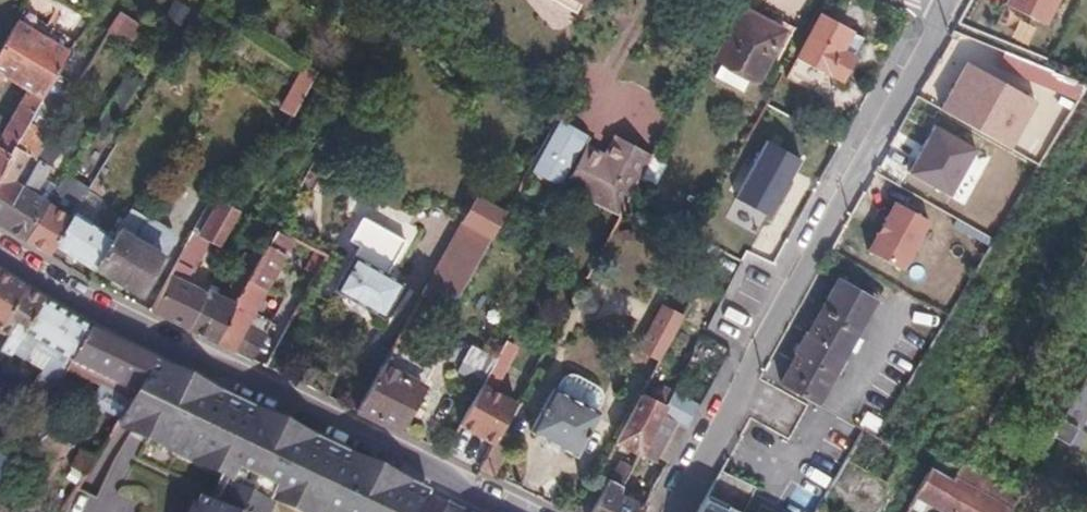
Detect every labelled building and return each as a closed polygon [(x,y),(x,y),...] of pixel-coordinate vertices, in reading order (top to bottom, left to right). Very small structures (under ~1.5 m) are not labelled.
[(1001,20),(1042,41),(1062,0),(1012,0),(1001,20)] [(730,6),(706,50),(717,56),(716,59),(723,63),(749,77),(756,81),(783,31),(743,9),(741,12),(730,6)] [(819,16),(798,55),(839,77),(862,39),(819,16)] [(0,47),(0,76),(1,75),(25,89),(0,130),(0,168),(26,123),(32,113),(49,83),(68,50),(18,19),(0,47)] [(839,77),(798,55),(788,73),(829,95),(839,77)] [(1041,101),(969,61),(939,108),(1012,146),(1041,101)] [(742,90),(749,77),(723,63),(716,75),(742,90)] [(292,115),(317,71),(305,64),(299,69),(279,107),(292,115)] [(133,82),(123,76),(92,128),(101,133),(133,82)] [(58,89),(49,83),(32,113),(41,118),(58,89)] [(318,107),(326,93),(316,87),(308,102),(318,107)] [(594,132),(558,113),(527,169),(563,189),(585,147),(594,132)] [(811,140),(769,119),(735,181),(778,204),(811,140)] [(0,168),(0,221),(22,185),(14,180),(28,154),(21,151),(34,128),(26,123),(0,168)] [(979,151),(937,127),(909,169),(954,193),(979,151)] [(0,221),(0,224),(23,238),(46,202),(35,194),(60,150),(43,139),(34,157),(37,160),(22,185),(0,221)] [(585,147),(563,189),(581,198),(616,217),(625,200),(637,178),(646,160),(619,146),(610,161),(585,147)] [(650,154),(646,160),(637,178),(654,187),(666,162),(650,154)] [(46,202),(23,238),(48,254),(56,242),(72,215),(96,177),(87,171),(62,211),(46,202)] [(453,301),(504,210),(476,194),(439,261),(425,284),(453,301)] [(217,198),(196,233),(210,241),(219,246),(239,210),(217,198)] [(930,221),(897,199),(868,245),(906,267),(930,221)] [(166,228),(130,207),(111,238),(94,266),(139,292),(169,242),(166,228)] [(111,238),(72,215),(56,242),(94,266),(111,238)] [(385,275),(404,241),(362,217),(350,239),(360,245),(353,257),(355,259),(385,275)] [(330,257),(275,227),(266,244),(248,276),(267,287),(279,266),(283,259),(319,278),(330,257)] [(196,233),(152,309),(189,328),(205,291),(184,281),(191,269),(193,270),(210,241),(196,233)] [(398,283),(385,275),(355,259),(338,288),(382,312),(398,283)] [(267,287),(248,276),(246,279),(235,302),(216,342),(249,358),(263,330),(248,322),(254,312),(261,300),(267,287)] [(22,291),(0,277),(0,326),(22,291)] [(834,281),(777,382),(782,384),(815,402),(871,301),(834,281)] [(216,342),(235,302),(207,289),(205,291),(189,328),(216,342)] [(42,303),(22,291),(0,326),(0,337),(5,340),(0,348),(0,373),(42,303)] [(254,312),(260,314),(266,303),(261,300),(254,312)] [(89,331),(42,303),(0,373),(0,374),(11,381),(31,349),(49,359),(37,377),(55,388),(66,369),(89,331)] [(248,322),(263,330),(269,320),(260,314),(254,312),(248,322)] [(659,312),(637,350),(658,362),(679,323),(659,312)] [(130,399),(146,371),(152,361),(89,331),(66,369),(102,386),(130,399)] [(494,441),(516,401),(495,390),(517,346),(505,339),(495,358),(481,384),(459,425),(493,443),(494,441)] [(430,367),(392,343),(356,407),(398,427),(430,367)] [(481,384),(495,358),(470,344),(456,371),(481,384)] [(563,370),(553,390),(591,410),(602,391),(600,386),(569,369),(563,370)] [(120,416),(117,421),(132,428),(145,434),(157,409),(161,411),(174,384),(158,377),(146,371),(130,399),(120,416)] [(11,381),(0,374),(0,399),(11,381)] [(641,394),(647,383),(630,374),(616,401),(632,410),(641,394)] [(157,409),(145,434),(143,438),(173,453),(178,444),(232,470),(233,471),(257,422),(206,398),(204,397),(200,406),(190,401),(194,392),(194,388),(192,384),(189,382),(186,382),(183,382),(180,383),(178,385),(174,384),(161,411),(157,409)] [(130,399),(102,386),(93,401),(120,416),(130,399)] [(663,404),(659,413),(676,422),(657,458),(665,463),(679,439),(699,402),(673,388),(663,404)] [(574,452),(595,412),(591,410),(553,390),(531,429),(574,452)] [(204,397),(194,392),(190,401),(200,406),(204,397)] [(663,404),(641,394),(632,410),(615,441),(637,453),(659,413),(663,404)] [(676,422),(659,413),(637,453),(655,462),(657,458),(676,422)] [(233,471),(277,492),(301,443),(288,437),(267,480),(251,471),(272,430),(257,422),(233,471)] [(267,480),(288,437),(288,435),(288,432),(286,429),(283,428),(280,426),(277,426),(274,428),(272,430),(251,471),(267,480)] [(8,460),(16,447),(0,437),(0,455),(8,460)] [(507,450),(494,441),(493,443),(479,468),(494,475),(507,450)] [(424,502),(392,487),(381,482),(382,479),(382,476),(380,473),(377,471),(373,471),(370,472),(367,476),(364,474),(360,482),(351,478),(355,469),(354,469),(301,443),(277,492),(318,511),(417,511),(424,502)] [(70,470),(84,478),(93,461),(80,453),(70,470)] [(9,461),(8,460),(0,455),(0,478),(9,461)] [(950,478),(952,476),(956,468),(934,455),(928,466),(950,478)] [(1009,509),(1018,494),(960,462),(956,468),(952,476),(1009,509)] [(1009,509),(952,476),(950,478),(928,466),(911,496),(923,503),(940,511),(1008,511),(1009,509)] [(742,511),(756,486),(722,468),(698,511),(744,511),(742,511)] [(360,482),(364,474),(355,469),(351,478),(360,482)] [(590,511),(638,511),(642,504),(617,491),(620,485),(607,479),(590,511)] [(911,496),(905,506),(905,508),(912,511),(918,511),(923,503),(911,496)] [(208,504),(204,511),(225,511),(208,504)] [(638,511),(658,511),(642,504),(638,511)]
